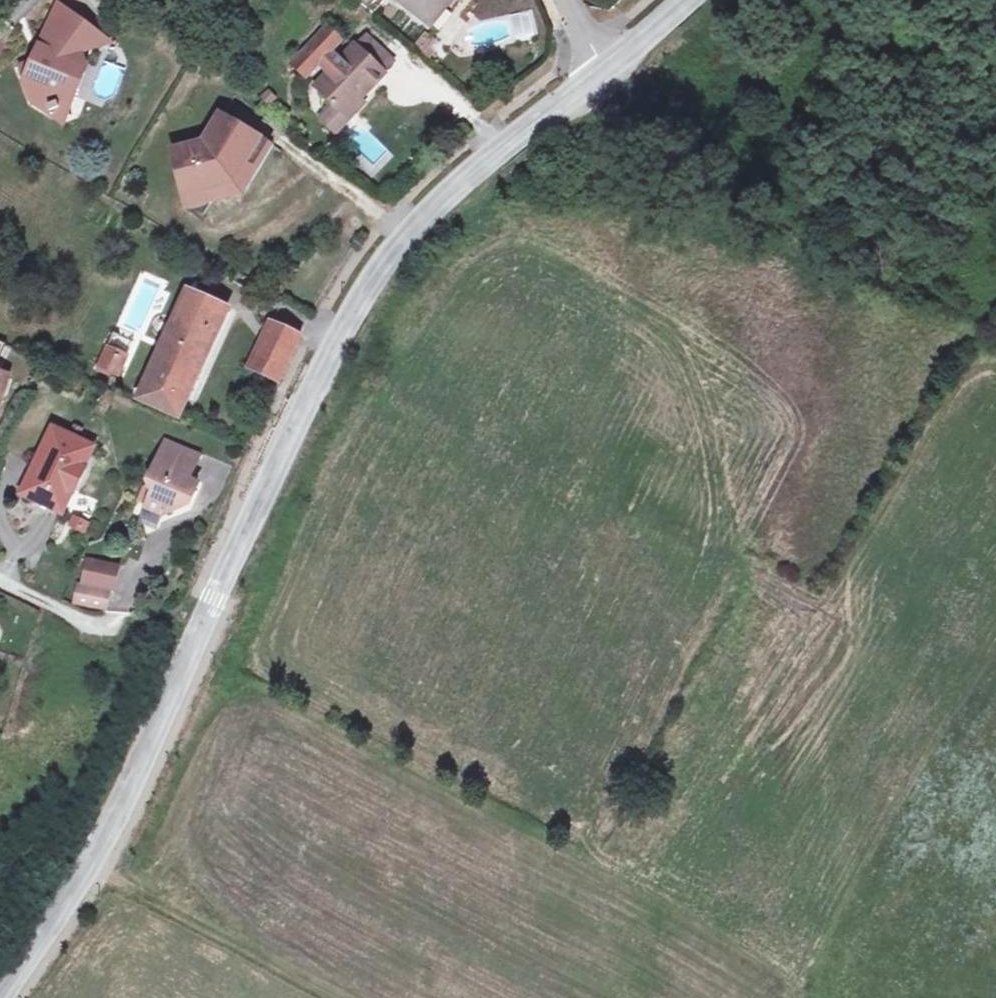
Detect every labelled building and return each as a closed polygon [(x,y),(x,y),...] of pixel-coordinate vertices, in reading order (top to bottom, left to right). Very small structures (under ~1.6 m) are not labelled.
[(372,14),(386,0),(359,0),(372,14)] [(431,28),(454,0),(400,0),(398,2),(431,28)] [(50,109),(72,102),(87,67),(81,53),(96,32),(59,5),(39,49),(47,52),(43,61),(36,58),(34,61),(31,69),(21,72),(32,101),(50,109)] [(362,100),(386,74),(371,59),(380,49),(366,36),(357,46),(355,44),(340,60),(332,52),(342,42),(327,27),(291,65),(307,80),(319,66),(327,74),(315,87),(334,105),(346,116),(362,100)] [(110,43),(96,32),(81,53),(110,43)] [(426,35),(416,47),(422,51),(431,40),(426,35)] [(43,61),(47,52),(39,49),(36,58),(43,61)] [(380,49),(371,59),(386,74),(395,64),(380,49)] [(21,72),(31,69),(34,61),(19,66),(21,72)] [(346,116),(334,105),(321,119),(337,134),(366,104),(362,100),(346,116)] [(72,102),(50,109),(32,101),(63,124),(72,102)] [(344,131),(375,167),(390,153),(359,118),(344,131)] [(249,188),(272,150),(220,119),(208,141),(200,146),(174,153),(185,195),(212,189),(214,199),(240,192),(245,185),(249,188)] [(214,199),(212,189),(185,195),(188,206),(214,199)] [(187,291),(158,353),(137,400),(178,419),(228,309),(187,291)] [(279,383),(301,336),(272,323),(251,369),(279,383)] [(114,333),(106,351),(124,360),(133,341),(114,333)] [(126,360),(124,360),(106,351),(98,367),(118,377),(126,360)] [(7,377),(13,378),(19,359),(0,353),(0,374),(7,377)] [(53,429),(21,495),(62,514),(72,493),(74,493),(85,471),(83,470),(94,449),(53,429)] [(152,493),(145,507),(145,508),(162,516),(188,505),(197,486),(188,482),(199,458),(165,443),(147,482),(148,484),(152,493)] [(136,503),(145,507),(152,493),(148,484),(144,486),(136,503)] [(91,563),(87,582),(114,587),(117,569),(91,563)] [(105,609),(108,592),(80,586),(77,603),(105,609)]
